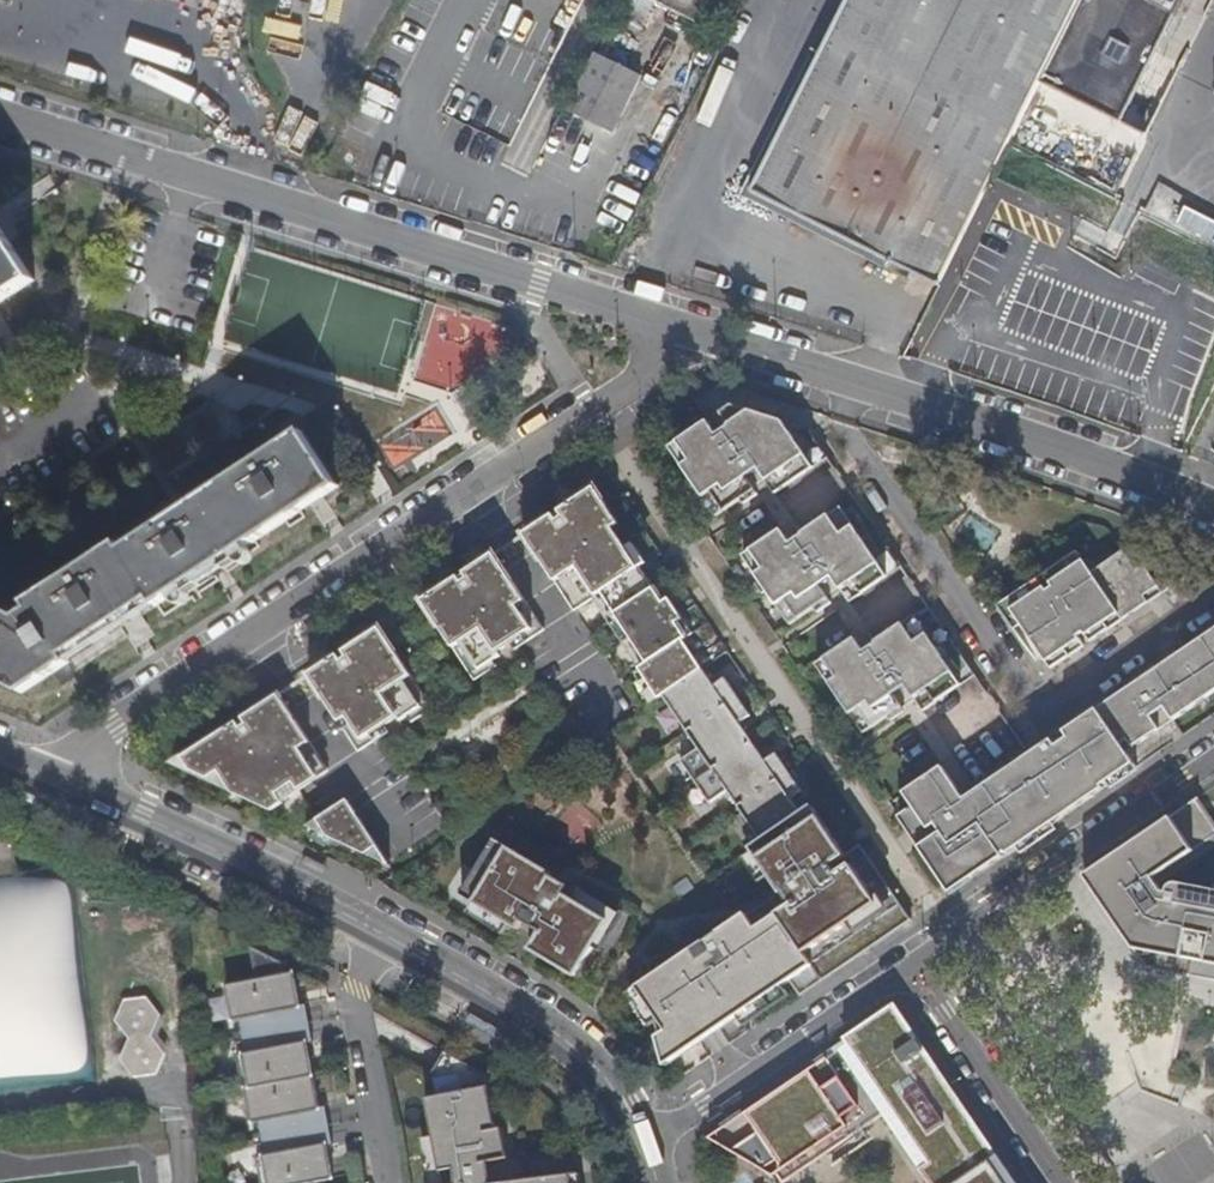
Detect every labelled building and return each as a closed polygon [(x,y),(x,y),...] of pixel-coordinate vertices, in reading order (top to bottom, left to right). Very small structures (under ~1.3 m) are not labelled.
[(698,25),(711,0),(648,0),(698,25)] [(749,192),(936,285),(1001,156),(1039,82),(1080,0),(846,0),(749,192)] [(1039,82),(1120,123),(1181,0),(1080,0),(1039,82)] [(618,3),(610,17),(640,31),(645,20),(618,3)] [(639,77),(593,54),(565,110),(612,133),(639,77)] [(1213,124),(1213,88),(1199,117),(1213,124)] [(35,282),(0,227),(0,304),(35,282)] [(706,417),(668,444),(715,513),(740,496),(742,500),(757,492),(754,487),(767,479),(774,491),(827,456),(809,429),(796,423),(730,401),(719,409),(728,422),(715,430),(706,417)] [(118,541),(24,603),(28,608),(16,616),(0,608),(0,683),(21,693),(69,662),(65,656),(150,600),(155,606),(171,596),(246,546),(338,486),(302,431),(122,547),(118,541)] [(608,615),(603,618),(649,686),(641,691),(649,702),(684,753),(674,760),(703,802),(722,788),(758,840),(746,848),(777,893),(742,917),(741,914),(633,988),(662,1031),(653,1037),(670,1060),(785,978),(797,993),(906,917),(856,845),(842,855),(808,806),(800,812),(789,797),(798,791),(773,754),(764,760),(738,722),(746,716),(721,679),(712,685),(701,668),(695,672),(683,656),(689,652),(681,639),(691,632),(681,618),(676,621),(662,601),(668,597),(658,582),(652,586),(639,566),(645,562),(632,543),(626,547),(612,526),(618,523),(593,486),(557,511),(562,517),(558,520),(545,528),(541,522),(540,521),(521,533),(573,609),(595,595),(608,615)] [(780,526),(741,552),(788,621),(813,605),(816,609),(829,599),(827,595),(839,587),(846,599),(899,565),(853,495),(788,538),(780,526)] [(558,520),(553,513),(541,522),(545,528),(558,520)] [(250,552),(246,546),(171,596),(175,602),(250,552)] [(1090,571),(1076,550),(996,603),(1012,627),(1019,622),(1048,666),(1082,644),(1076,635),(1082,631),(1088,640),(1172,584),(1158,563),(1146,570),(1142,563),(1135,567),(1122,550),(1090,571)] [(457,575),(421,600),(452,647),(459,643),(477,669),(499,655),(497,652),(509,644),(512,649),(542,629),(492,552),(474,564),(479,572),(467,579),(462,583),(457,575)] [(479,572),(474,564),(462,572),(467,579),(479,572)] [(668,597),(662,601),(676,621),(681,618),(668,597)] [(853,635),(814,661),(862,730),(912,697),(920,709),(973,673),(926,604),(862,647),(853,635)] [(324,662),(307,674),(357,751),(387,731),(383,726),(396,718),(399,721),(420,707),(402,680),(409,675),(378,627),(342,650),(347,658),(342,662),(330,670),(324,662)] [(1050,738),(963,796),(940,763),(902,789),(912,804),(897,814),(917,845),(948,890),(1136,764),(1125,749),(1161,725),(1156,717),(1166,710),(1172,718),(1213,690),(1213,628),(1062,729),(1066,735),(1054,743),(1050,738)] [(689,652),(683,656),(695,672),(701,668),(689,652)] [(337,654),(324,662),(330,670),(342,662),(337,654)] [(240,728),(235,721),(172,762),(207,779),(217,771),(230,792),(237,787),(241,794),(238,796),(270,811),(283,802),(281,801),(327,770),(277,693),(257,706),(262,713),(240,728)] [(262,713),(257,706),(235,721),(240,728),(262,713)] [(389,865),(346,798),(305,826),(332,839),(338,835),(343,844),(389,865)] [(1133,964),(1213,979),(1213,892),(1170,883),(1163,887),(1159,894),(1156,893),(1147,880),(1189,851),(1184,844),(1192,839),(1173,812),(1077,877),(1133,964)] [(0,837),(0,875),(17,873),(13,835),(0,837)] [(526,950),(572,976),(605,920),(484,850),(457,897),(515,931),(520,923),(536,933),(526,950)] [(95,1078),(68,868),(17,873),(0,875),(0,1090),(95,1078)] [(246,1042),(238,1043),(242,1079),(246,1078),(250,1112),(258,1111),(263,1146),(253,1146),(257,1182),(329,1174),(324,1138),(329,1138),(324,1100),(318,1101),(309,1035),(314,1034),(309,995),(303,997),(298,963),(288,964),(287,952),(257,935),(261,969),(230,973),(234,1009),(243,1008),(246,1042)] [(1138,972),(1213,987),(1213,979),(1133,964),(1138,972)] [(123,997),(113,1019),(128,1037),(118,1057),(133,1077),(156,1072),(164,1052),(152,1035),(160,1013),(147,994),(123,997)] [(845,1041),(707,1136),(772,1174),(776,1172),(781,1180),(891,1105),(928,1160),(916,1168),(927,1182),(951,1182),(992,1155),(989,1151),(991,1150),(909,1029),(910,1028),(892,1000),(841,1035),(845,1041)] [(434,1096),(424,1097),(438,1170),(452,1168),(509,1156),(505,1124),(498,1125),(489,1071),(450,1056),(431,1072),(434,1096)] [(452,1168),(454,1182),(467,1182),(521,1177),(519,1154),(509,1156),(452,1168)] [(951,1182),(1015,1182),(994,1154),(992,1155),(951,1182)] [(579,1170),(521,1177),(467,1182),(580,1182),(579,1170)]
